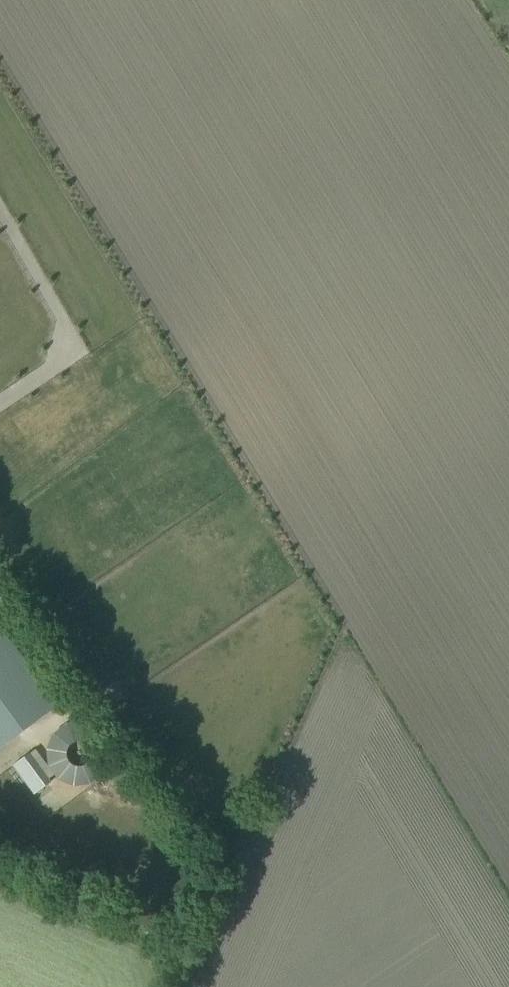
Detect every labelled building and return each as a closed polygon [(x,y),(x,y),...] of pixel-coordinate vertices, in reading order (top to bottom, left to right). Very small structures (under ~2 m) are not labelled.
[(0,630),(0,747),(56,706),(0,630)] [(28,754),(12,765),(33,794),(49,782),(28,754)]
